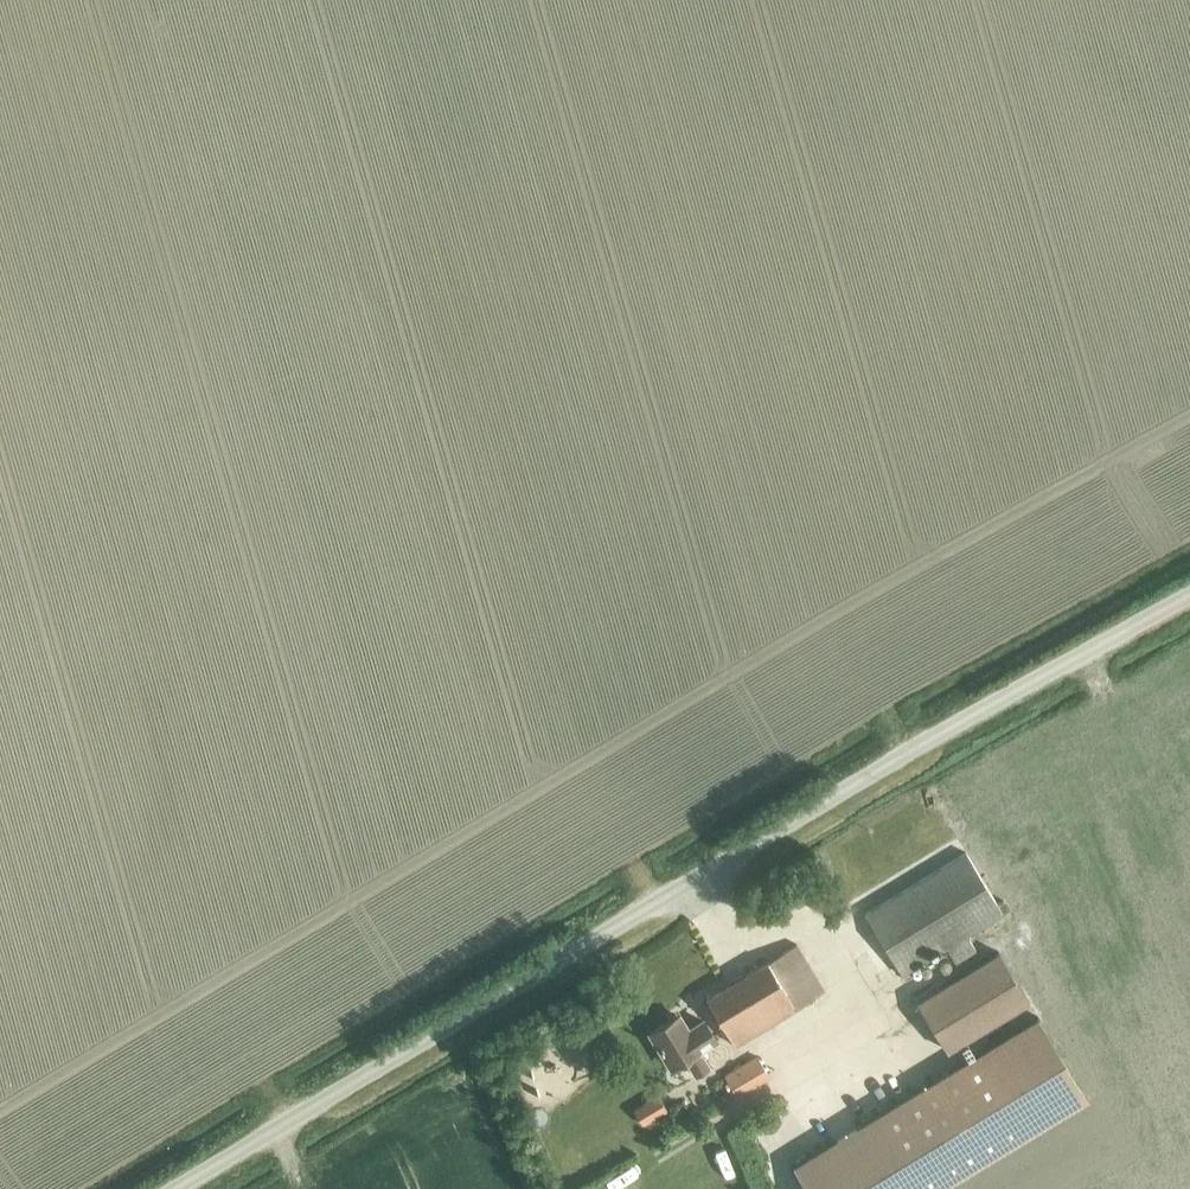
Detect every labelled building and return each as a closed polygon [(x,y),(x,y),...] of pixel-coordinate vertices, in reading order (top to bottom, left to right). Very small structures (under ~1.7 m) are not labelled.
[(954,961),(975,948),(966,934),(1002,912),(965,851),(864,913),(901,973),(945,946),(954,961)] [(705,997),(733,1044),(824,989),(796,942),(705,997)] [(916,999),(947,1048),(1029,999),(999,951),(916,999)] [(700,1020),(686,1028),(678,1014),(649,1032),(670,1066),(684,1057),(694,1074),(706,1067),(698,1054),(715,1043),(700,1020)] [(817,1188),(934,1188),(1088,1097),(1039,1015),(798,1157),(817,1188)] [(723,1073),(735,1093),(768,1073),(756,1053),(723,1073)] [(633,1110),(642,1124),(666,1109),(657,1095),(633,1110)] [(806,1137),(829,1136),(829,1120),(806,1121),(806,1137)] [(737,1188),(760,1188),(757,1178),(736,1185),(737,1188)]
